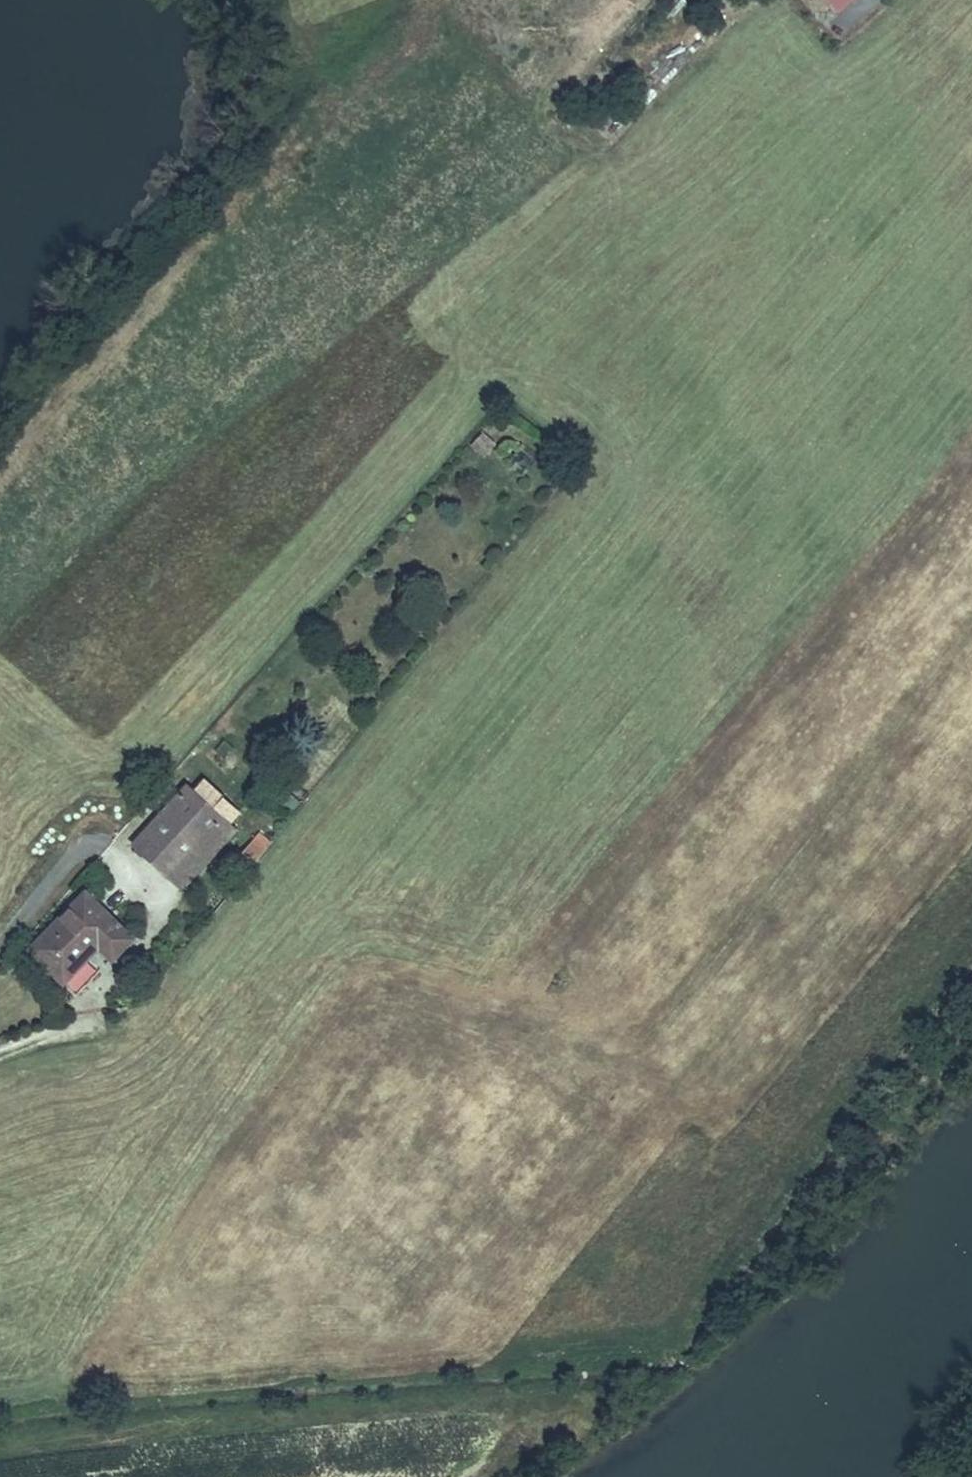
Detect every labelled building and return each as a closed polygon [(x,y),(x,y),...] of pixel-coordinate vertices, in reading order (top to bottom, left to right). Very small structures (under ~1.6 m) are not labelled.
[(840,14),(855,0),(827,0),(840,14)] [(174,775),(122,830),(168,874),(220,819),(174,775)] [(224,824),(170,881),(185,896),(240,839),(224,824)] [(86,899),(33,954),(66,985),(99,951),(114,965),(133,945),(86,899)]
